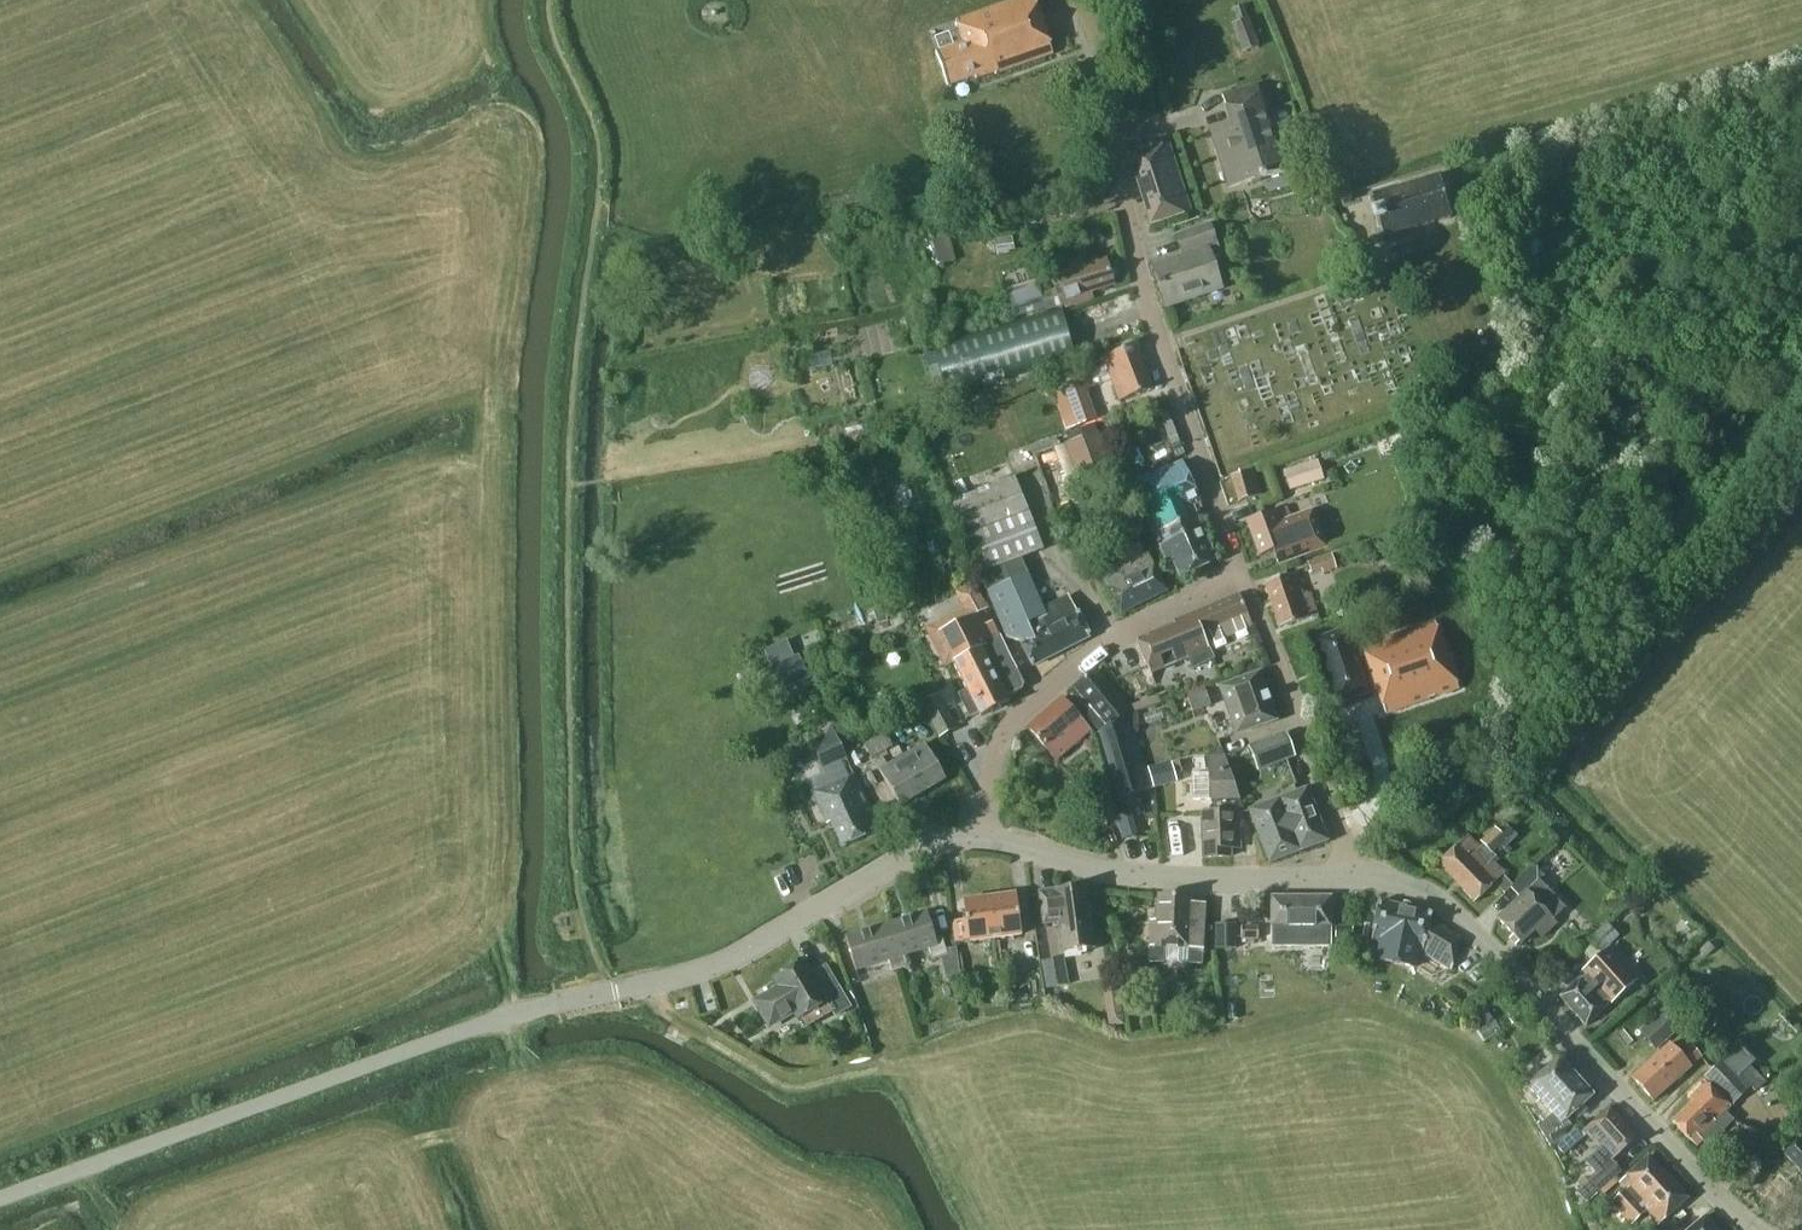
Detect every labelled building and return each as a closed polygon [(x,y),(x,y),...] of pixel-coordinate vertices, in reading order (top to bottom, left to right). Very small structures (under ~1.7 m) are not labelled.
[(942,51),(936,53),(948,85),(975,76),(976,78),(995,71),(996,73),(1050,55),(1031,0),(1016,0),(957,21),(958,24),(956,25),(963,44),(942,51)] [(1232,22),(1242,49),(1258,43),(1248,16),(1232,22)] [(1266,113),(1257,85),(1222,96),(1230,122),(1211,128),(1229,188),(1283,172),(1264,114),(1266,113)] [(1151,225),(1190,212),(1169,145),(1129,157),(1151,225)] [(1369,200),(1380,239),(1451,217),(1458,202),(1453,187),(1439,178),(1369,200)] [(1210,224),(1176,236),(1183,256),(1153,266),(1166,307),(1222,288),(1212,259),(1221,256),(1210,224)] [(942,239),(946,264),(960,262),(957,236),(942,239)] [(1009,252),(1015,250),(1012,236),(995,240),(998,256),(1009,253),(1009,252)] [(1085,266),(1083,259),(1069,264),(1071,271),(1056,276),(1061,289),(1040,295),(1040,296),(1009,305),(1013,316),(1044,307),(1045,311),(1066,305),(1067,307),(1089,300),(1087,294),(1115,285),(1106,260),(1085,266)] [(947,396),(1076,358),(1061,307),(932,344),(947,396)] [(1153,388),(1137,344),(1099,358),(1102,366),(1097,368),(1103,384),(1112,380),(1120,401),(1153,388)] [(1066,432),(1094,422),(1096,421),(1086,393),(1089,392),(1084,379),(1067,385),(1068,387),(1052,393),(1066,432)] [(1113,474),(1094,422),(1066,432),(1070,442),(1064,444),(1079,486),(1113,474)] [(1324,478),(1317,459),(1283,470),(1290,490),(1324,478)] [(1198,503),(1181,463),(1137,482),(1147,504),(1145,505),(1157,534),(1155,535),(1168,564),(1173,562),(1180,577),(1215,561),(1192,506),(1198,503)] [(1261,495),(1253,468),(1231,475),(1239,501),(1261,495)] [(981,581),(1005,638),(1020,642),(1031,666),(1088,637),(1068,597),(1048,607),(1050,612),(1047,614),(1045,615),(1044,611),(1027,574),(1020,559),(1033,553),(1042,550),(1015,481),(952,507),(981,581)] [(1286,507),(1246,522),(1259,557),(1273,552),(1278,565),(1326,547),(1312,510),(1290,518),(1286,507)] [(1144,557),(1133,533),(1114,542),(1116,548),(1106,553),(1115,571),(1102,578),(1120,614),(1166,591),(1149,555),(1144,557)] [(1331,554),(1308,562),(1311,572),(1322,569),(1323,572),(1336,568),(1331,554)] [(1317,616),(1310,593),(1304,595),(1297,572),(1264,583),(1280,628),(1317,616)] [(1212,658),(1207,647),(1253,628),(1239,595),(1176,622),(1138,640),(1154,673),(1187,657),(1193,668),(1212,658)] [(940,640),(952,663),(964,687),(966,691),(957,696),(969,718),(978,714),(979,716),(1007,702),(1005,698),(1021,690),(1023,686),(987,615),(940,640)] [(1450,690),(1424,624),(1355,649),(1348,628),(1312,642),(1333,707),(1368,695),(1372,706),(1377,717),(1450,690)] [(772,668),(795,657),(787,640),(764,650),(772,668)] [(767,669),(777,692),(808,679),(798,656),(795,657),(772,668),(767,669)] [(1151,788),(1143,764),(1134,732),(1125,734),(1120,717),(1127,710),(1096,670),(1067,694),(1099,733),(1098,734),(1118,798),(1151,788)] [(1276,720),(1260,673),(1219,687),(1236,735),(1276,720)] [(1186,694),(1193,713),(1211,707),(1204,688),(1186,694)] [(921,704),(933,733),(952,724),(939,696),(921,704)] [(1028,727),(1056,761),(1091,730),(1062,697),(1028,727)] [(874,820),(830,724),(817,766),(821,774),(809,780),(814,792),(813,792),(827,824),(831,822),(842,847),(872,833),(867,823),(874,820)] [(893,750),(884,732),(865,743),(874,760),(893,750)] [(1295,756),(1286,733),(1248,748),(1257,771),(1295,756)] [(925,745),(902,758),(922,792),(945,779),(925,745)] [(1194,773),(1191,774),(1192,800),(1210,799),(1211,814),(1202,814),(1203,857),(1230,856),(1230,848),(1239,847),(1237,812),(1226,764),(1222,752),(1208,753),(1209,772),(1194,773)] [(1179,780),(1177,771),(1173,756),(1143,764),(1151,787),(1179,780)] [(922,792),(902,758),(879,771),(900,805),(922,792)] [(1327,840),(1307,788),(1249,810),(1269,862),(1327,840)] [(1115,819),(1108,790),(1089,795),(1097,824),(1115,819)] [(1142,812),(1125,815),(1129,839),(1146,836),(1142,812)] [(1481,845),(1479,847),(1468,836),(1437,864),(1475,903),(1504,874),(1492,861),(1495,857),(1491,854),(1499,846),(1501,848),(1514,835),(1504,825),(1496,832),(1494,829),(1479,843),(1481,845)] [(1519,898),(1497,919),(1521,944),(1535,931),(1542,938),(1556,924),(1553,921),(1565,909),(1539,882),(1543,877),(1533,867),(1510,889),(1519,898)] [(1513,886),(1511,884),(1503,876),(1495,884),(1504,893),(1504,894),(1510,889),(1513,886)] [(1056,892),(1056,890),(1040,892),(1045,923),(1059,922),(1063,951),(1093,947),(1086,888),(1056,892)] [(1016,894),(990,898),(995,938),(1021,935),(1016,894)] [(1163,948),(1186,949),(1186,965),(1202,966),(1205,904),(1191,903),(1191,898),(1158,896),(1157,922),(1151,922),(1148,963),(1162,964),(1163,948)] [(1330,946),(1330,937),(1330,897),(1272,898),(1272,937),(1272,946),(1330,946)] [(995,938),(990,898),(964,901),(969,941),(995,938)] [(1459,939),(1429,921),(1431,913),(1379,902),(1371,940),(1423,951),(1422,952),(1451,970),(1459,939)] [(936,940),(927,912),(886,925),(897,958),(904,956),(929,948),(932,960),(940,957),(947,981),(960,976),(955,945),(946,948),(942,938),(936,940)] [(1236,947),(1235,923),(1215,923),(1216,947),(1236,947)] [(1602,951),(1618,936),(1607,923),(1590,939),(1602,951)] [(897,958),(886,925),(846,937),(856,971),(859,970),(887,961),(890,972),(907,967),(904,956),(897,958)] [(1258,939),(1258,927),(1242,927),(1242,940),(1258,939)] [(1335,927),(1335,941),(1353,941),(1353,927),(1335,927)] [(1581,979),(1560,997),(1585,1026),(1606,1008),(1605,1007),(1611,1003),(1637,981),(1608,948),(1582,970),(1586,975),(1581,979)] [(1041,962),(1046,988),(1069,983),(1063,957),(1041,962)] [(840,988),(824,997),(803,961),(775,978),(781,987),(756,1002),(770,1025),(795,1010),(800,1018),(827,1002),(835,1016),(851,1007),(840,988)] [(1116,964),(1118,981),(1135,978),(1133,962),(1116,964)] [(1109,1028),(1124,1026),(1117,981),(1102,984),(1109,1028)] [(1656,1050),(1678,1031),(1684,1025),(1666,1005),(1660,1010),(1638,1030),(1656,1050)] [(1669,1044),(1632,1077),(1653,1101),(1690,1068),(1690,1067),(1701,1057),(1692,1047),(1681,1057),(1669,1044)] [(1738,1076),(1749,1065),(1754,1060),(1738,1045),(1722,1060),(1738,1076)] [(1538,1127),(1552,1150),(1575,1129),(1566,1119),(1592,1095),(1559,1059),(1528,1086),(1553,1114),(1538,1127)] [(1738,1076),(1722,1060),(1701,1080),(1705,1083),(1689,1098),(1693,1102),(1672,1122),(1689,1140),(1696,1133),(1706,1144),(1721,1129),(1722,1131),(1733,1120),(1725,1112),(1750,1087),(1762,1099),(1772,1089),(1749,1065),(1738,1076)] [(1589,1180),(1599,1191),(1621,1172),(1611,1161),(1637,1138),(1610,1107),(1583,1131),(1601,1150),(1589,1161),(1598,1171),(1589,1180)] [(1799,1133),(1781,1151),(1801,1172),(1801,1130),(1799,1133)] [(1646,1212),(1658,1225),(1687,1198),(1648,1156),(1619,1183),(1625,1189),(1611,1203),(1632,1225),(1646,1212)] [(1689,1229),(1716,1229),(1705,1217),(1689,1229)]
